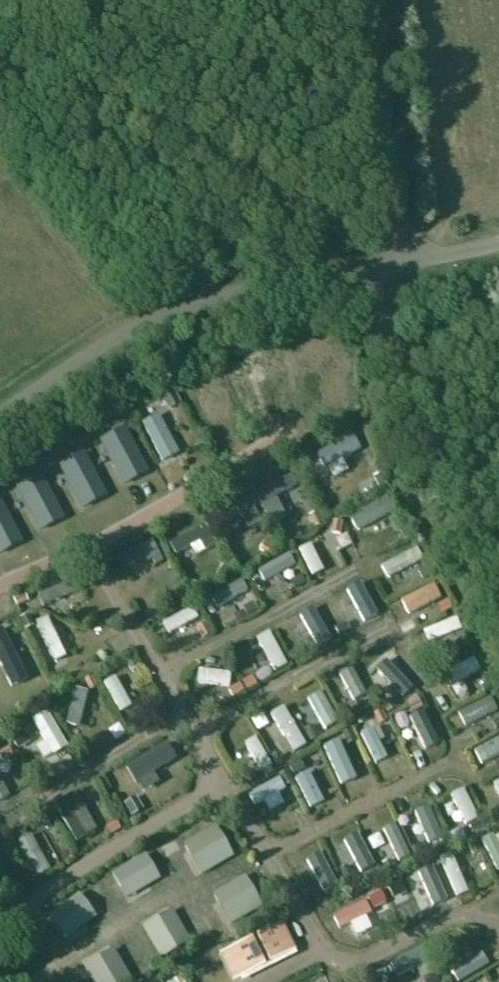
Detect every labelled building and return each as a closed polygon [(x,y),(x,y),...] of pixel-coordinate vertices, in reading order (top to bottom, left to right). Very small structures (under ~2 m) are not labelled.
[(123,421),(105,429),(116,452),(134,444),(123,421)] [(338,479),(331,483),(341,501),(360,491),(343,460),(332,466),(338,479)] [(20,475),(4,483),(16,505),(32,497),(20,475)] [(273,486),(279,500),(296,492),(290,478),(273,486)] [(282,502),(289,513),(301,504),(294,494),(282,502)] [(367,544),(388,512),(375,503),(354,535),(367,544)] [(15,512),(25,546),(41,541),(31,507),(15,512)] [(224,530),(236,552),(255,541),(243,519),(224,530)] [(169,542),(173,551),(207,535),(202,526),(169,542)] [(130,573),(160,551),(150,537),(120,559),(130,573)] [(321,563),(331,560),(326,544),(316,547),(321,563)] [(197,545),(177,550),(180,565),(201,561),(197,545)] [(311,546),(299,552),(313,582),(326,576),(311,546)] [(288,584),(285,579),(299,569),(287,552),(259,571),(274,593),(288,584)] [(389,588),(426,569),(418,552),(380,571),(389,588)] [(216,612),(249,601),(243,583),(210,594),(216,612)] [(404,599),(408,614),(441,605),(438,590),(404,599)] [(332,599),(322,605),(329,617),(339,611),(332,599)] [(247,618),(259,614),(255,602),(243,606),(247,618)] [(335,626),(343,642),(378,624),(370,608),(335,626)] [(195,610),(163,621),(168,638),(200,627),(195,610)] [(426,632),(432,649),(464,638),(458,622),(444,627),(438,611),(414,619),(419,634),(426,632)] [(315,613),(305,618),(319,647),(329,642),(315,613)] [(256,642),(276,678),(289,670),(269,634),(256,642)] [(450,695),(482,677),(474,663),(442,680),(450,695)] [(386,664),(372,677),(398,704),(412,690),(386,664)] [(0,672),(0,689),(19,681),(13,666),(0,672)] [(352,701),(366,693),(351,669),(337,677),(352,701)] [(196,693),(229,698),(232,675),(200,670),(196,693)] [(105,683),(118,716),(131,711),(118,678),(105,683)] [(70,721),(84,723),(87,691),(73,690),(70,721)] [(308,701),(322,732),(337,726),(324,695),(308,701)] [(284,740),(277,744),(286,760),(307,747),(283,709),(270,717),(284,740)] [(424,713),(412,718),(427,752),(439,747),(424,713)] [(408,717),(396,723),(404,740),(417,735),(408,717)] [(67,746),(52,721),(37,730),(52,754),(67,746)] [(482,728),(475,731),(480,743),(498,733),(498,723),(484,731),(482,728)] [(119,726),(108,734),(117,746),(128,738),(119,726)] [(375,729),(361,735),(376,770),(390,764),(375,729)] [(260,740),(246,745),(261,784),(275,779),(260,740)] [(325,749),(337,787),(354,781),(341,744),(325,749)] [(15,784),(18,764),(0,762),(0,786),(0,782),(15,784)] [(142,780),(155,774),(150,763),(137,768),(142,780)] [(130,820),(151,810),(131,766),(110,775),(130,820)] [(296,777),(305,805),(321,800),(312,772),(296,777)] [(256,812),(265,808),(271,818),(286,809),(280,798),(288,793),(280,779),(248,797),(256,812)] [(394,801),(406,795),(399,782),(387,788),(394,801)] [(55,804),(76,846),(86,840),(85,838),(97,831),(77,793),(55,804)] [(459,829),(478,820),(465,795),(446,805),(459,829)] [(430,808),(416,812),(426,845),(440,842),(430,808)] [(394,859),(399,857),(400,863),(408,861),(400,826),(387,829),(394,859)] [(190,833),(167,859),(180,870),(203,845),(190,833)] [(34,881),(51,875),(34,834),(18,841),(34,881)] [(484,841),(496,876),(498,875),(498,836),(484,841)] [(364,841),(346,845),(351,863),(358,862),(361,877),(372,874),(364,841)] [(454,853),(441,858),(456,900),(469,895),(454,853)] [(117,892),(151,871),(142,856),(107,876),(117,892)] [(321,862),(309,867),(324,903),(336,898),(321,862)] [(423,903),(445,893),(438,878),(416,888),(423,903)] [(371,895),(359,900),(369,925),(381,920),(371,895)] [(55,934),(64,924),(50,913),(32,934),(46,945),(54,934),(55,934)] [(160,918),(150,927),(162,940),(172,931),(160,918)] [(232,981),(295,951),(281,924),(218,955),(232,981)] [(396,980),(431,963),(422,946),(387,963),(396,980)] [(457,952),(460,962),(474,957),(471,947),(457,952)] [(147,970),(127,954),(118,966),(137,981),(147,970)] [(449,981),(458,981),(483,973),(478,959),(445,971),(449,981)] [(487,971),(489,981),(498,980),(498,969),(487,971)]
